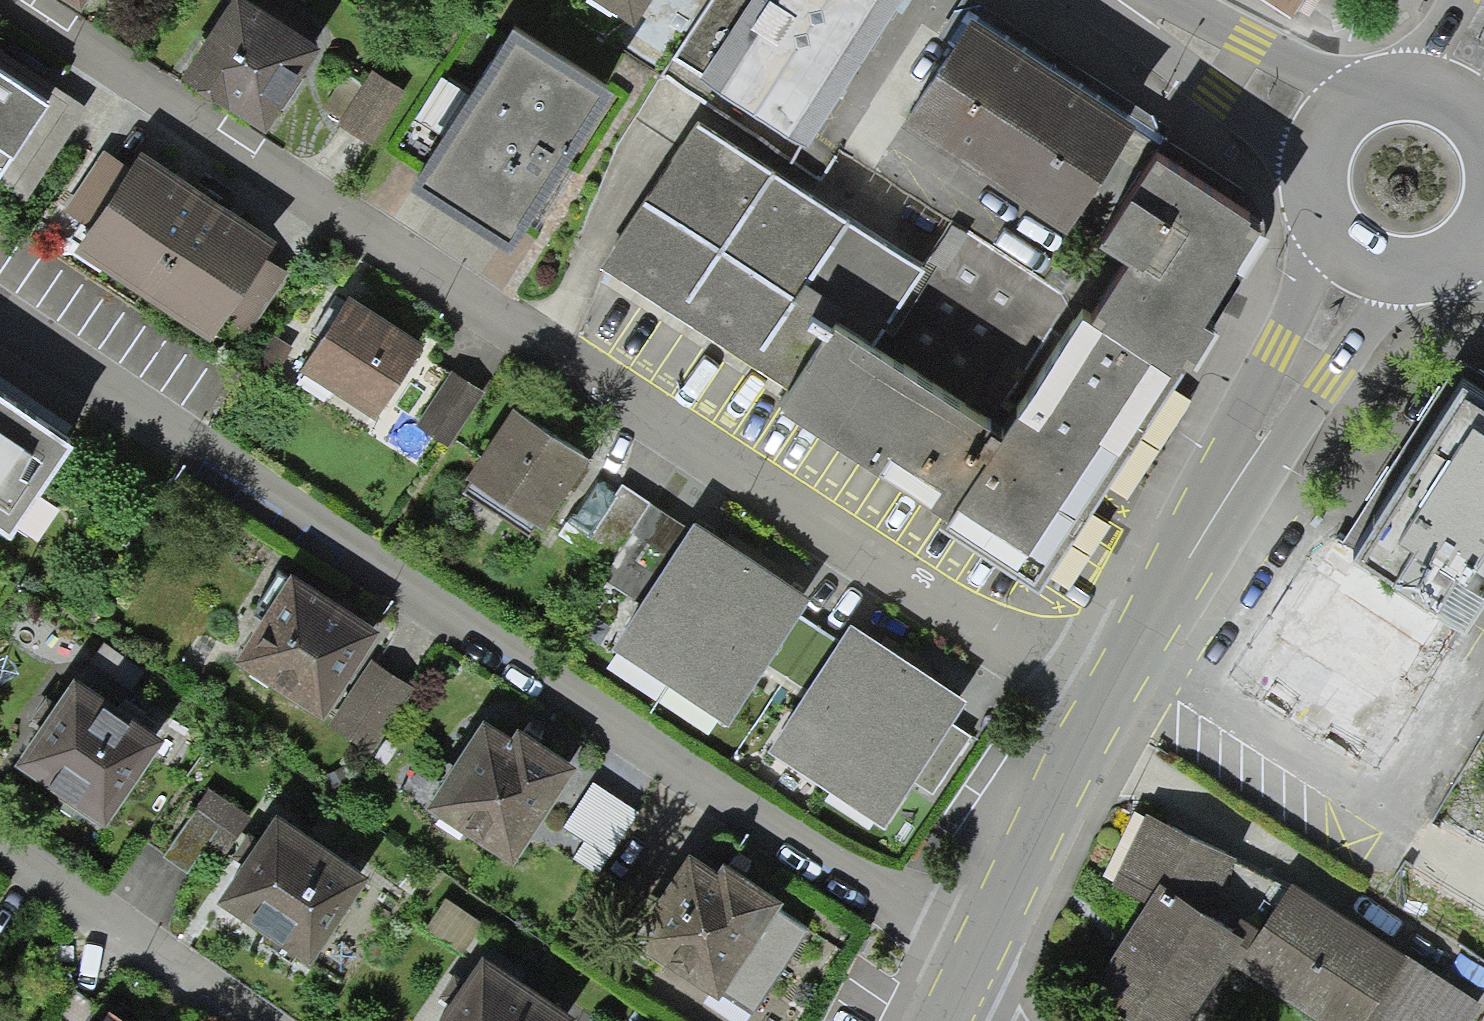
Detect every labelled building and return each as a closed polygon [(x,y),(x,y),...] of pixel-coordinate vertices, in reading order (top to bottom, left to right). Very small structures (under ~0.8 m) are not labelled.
[(83,10),(89,0),(68,0),(83,10)] [(264,135),(318,50),(239,0),(185,84),(264,135)] [(633,41),(657,0),(564,0),(633,41)] [(707,99),(805,157),(899,0),(765,0),(707,99)] [(975,205),(929,277),(697,129),(603,277),(790,395),(772,425),(874,489),(887,470),(944,506),(931,526),(1017,580),(1254,208),(966,25),(887,149),(975,205)] [(416,197),(509,253),(607,92),(514,36),(416,197)] [(28,200),(84,108),(0,57),(0,183),(28,200)] [(347,123),(375,140),(405,92),(377,75),(347,123)] [(76,236),(215,328),(228,309),(251,325),(295,258),(258,235),(270,218),(132,128),(118,151),(102,141),(60,205),(85,221),(76,236)] [(301,352),(375,401),(421,331),(347,283),(301,352)] [(484,385),(451,363),(415,418),(448,440),(484,385)] [(1443,381),(1246,691),(1383,778),(1483,618),(1483,407),(1443,381)] [(538,516),(587,442),(509,390),(460,464),(538,516)] [(10,529),(70,446),(0,396),(0,523),(10,529)] [(571,510),(561,525),(609,556),(599,572),(632,594),(683,520),(621,479),(591,523),(571,510)] [(794,607),(812,580),(694,503),(683,520),(613,629),(728,706),(763,656),(794,607)] [(327,698),(384,611),(287,553),(233,642),(327,698)] [(942,712),(963,680),(850,606),(832,631),(801,680),(769,730),(884,805),(907,770),(932,786),(969,730),(942,712)] [(832,631),(794,607),(763,656),(801,680),(832,631)] [(374,653),(334,715),(379,744),(420,683),(374,653)] [(101,807),(160,717),(72,659),(12,749),(101,807)] [(425,792),(514,849),(573,758),(485,701),(425,792)] [(603,770),(571,820),(613,847),(645,798),(603,770)] [(209,781),(163,845),(185,861),(216,819),(232,831),(248,810),(209,781)] [(309,946),(369,861),(278,797),(218,882),(309,946)] [(1483,1004),(1483,993),(1294,863),(1285,874),(1188,816),(1149,804),(1115,879),(1143,888),(1096,978),(1161,1020),(1183,1020),(1230,949),(1339,1020),(1354,1020),(1360,1013),(1372,1020),(1471,1020),(1483,1004)] [(632,929),(753,1008),(807,927),(771,903),(779,890),(724,853),(719,861),(690,842),(632,929)] [(571,997),(487,940),(432,1020),(555,1020),(571,997)]
